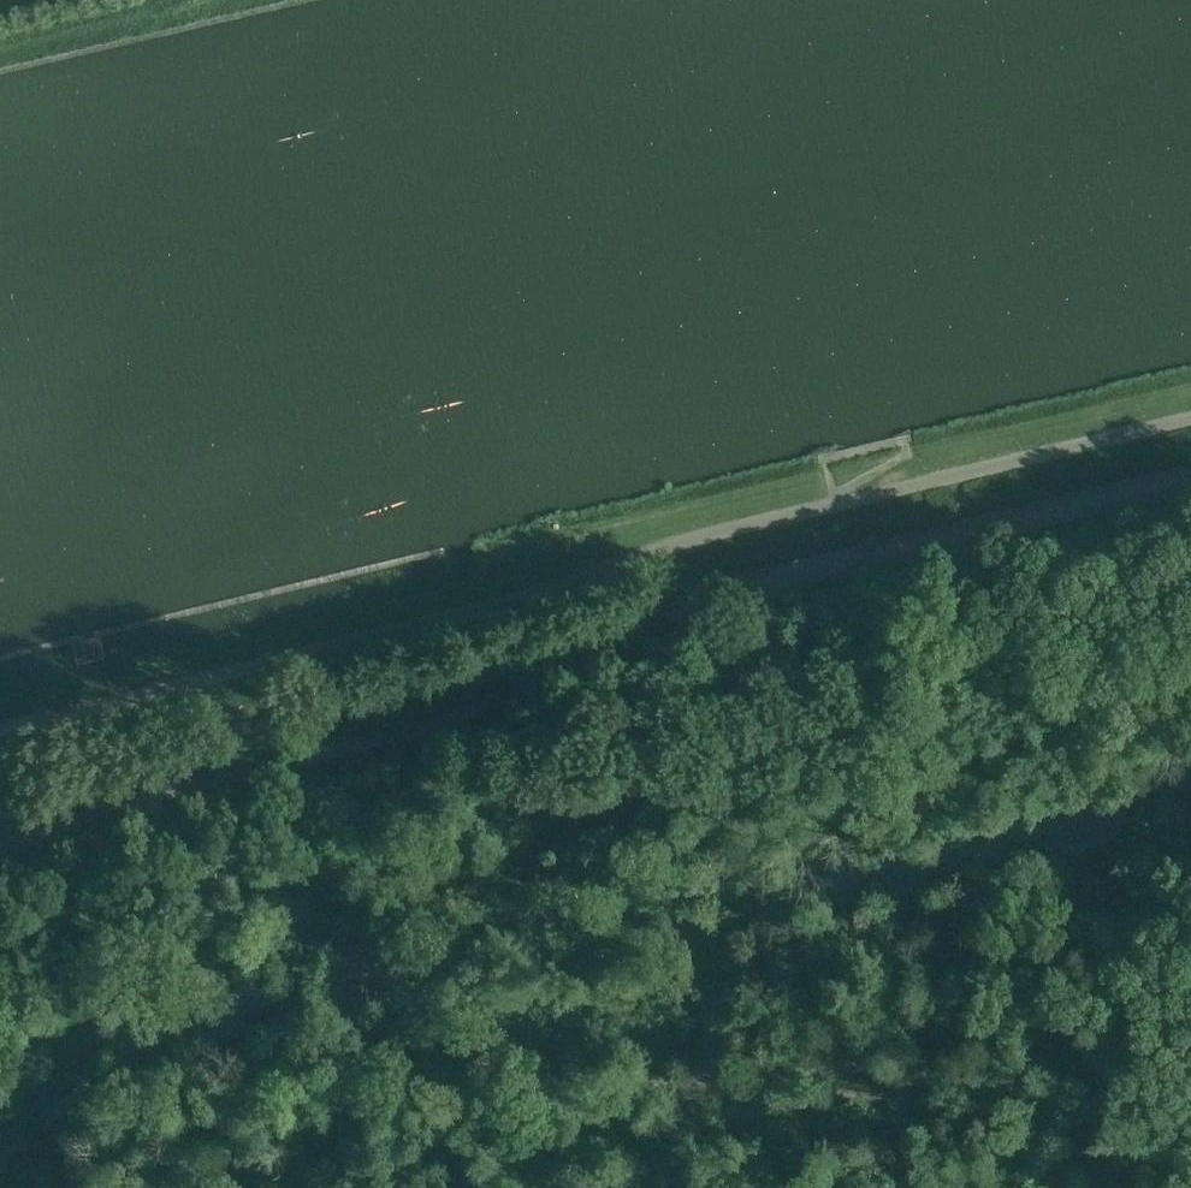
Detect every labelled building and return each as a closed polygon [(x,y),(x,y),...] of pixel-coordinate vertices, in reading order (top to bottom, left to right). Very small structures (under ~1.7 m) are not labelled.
[(86,659),(99,656),(95,638),(82,641),(86,659)]
